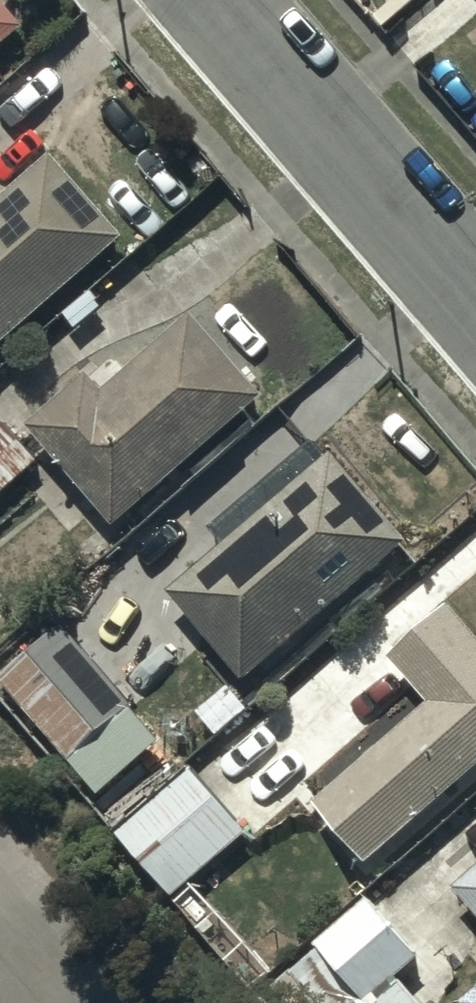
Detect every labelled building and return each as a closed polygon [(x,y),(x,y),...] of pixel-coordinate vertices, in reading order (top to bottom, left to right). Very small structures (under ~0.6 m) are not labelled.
[(22,30),(0,4),(0,49),(22,30)] [(122,240),(50,156),(0,198),(0,344),(122,240)] [(24,427),(112,527),(259,398),(188,317),(100,394),(84,375),(24,427)] [(37,463),(0,420),(0,494),(37,463)] [(331,456),(168,594),(244,683),(315,622),(321,628),(345,608),(339,601),(407,544),(331,456)] [(365,863),(475,766),(475,642),(446,609),(389,659),(427,703),(312,803),(365,863)] [(62,626),(0,678),(0,683),(98,799),(90,805),(170,899),(243,837),(187,771),(156,798),(132,770),(163,744),(62,626)] [(454,889),(475,914),(475,869),(454,889)] [(365,902),(283,977),(307,1002),(357,1002),(361,999),(364,1002),(372,1002),(418,961),(365,902)] [(398,983),(375,1002),(417,1002),(398,983)]
